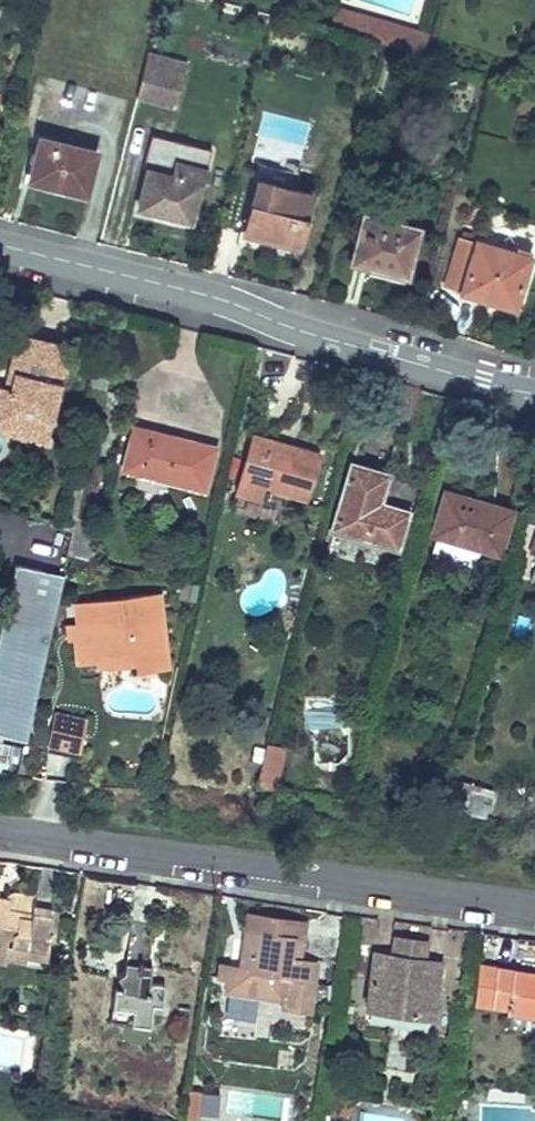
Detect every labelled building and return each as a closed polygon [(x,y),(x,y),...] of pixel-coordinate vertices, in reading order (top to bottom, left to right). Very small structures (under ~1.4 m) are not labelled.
[(360,35),(366,14),(338,6),(332,27),(360,35)] [(360,35),(411,49),(417,28),(366,14),(360,35)] [(417,28),(411,49),(423,52),(429,31),(417,28)] [(148,52),(147,57),(183,66),(185,61),(148,52)] [(183,66),(147,57),(137,96),(173,106),(183,66)] [(26,181),(89,197),(101,148),(38,132),(26,181)] [(151,135),(149,146),(172,152),(175,141),(151,135)] [(172,152),(149,146),(143,166),(147,171),(138,208),(190,221),(199,185),(204,181),(212,150),(175,141),(172,152)] [(258,180),(244,235),(299,248),(312,194),(258,180)] [(376,263),(408,271),(419,227),(363,213),(351,262),(375,268),(376,263)] [(514,253),(459,236),(444,287),(514,308),(531,252),(516,248),(514,253)] [(406,276),(408,271),(376,263),(375,268),(406,276)] [(2,432),(31,438),(36,418),(52,422),(69,348),(18,335),(10,371),(16,373),(12,388),(6,387),(0,385),(0,412),(7,413),(2,432)] [(111,367),(114,351),(99,347),(95,363),(111,367)] [(10,371),(6,387),(12,388),(16,373),(10,371)] [(47,442),(52,422),(36,418),(31,438),(47,442)] [(204,490),(215,448),(134,427),(124,469),(204,490)] [(271,448),(273,442),(254,436),(237,493),(266,501),(270,487),(306,498),(318,455),(285,445),(283,452),(271,448)] [(285,445),(273,442),(271,448),(283,452),(285,445)] [(391,476),(352,464),(334,526),(393,544),(402,515),(381,509),(391,476)] [(438,536),(479,548),(500,555),(512,512),(445,492),(433,535),(438,536)] [(473,567),(479,548),(438,536),(432,555),(473,567)] [(0,632),(0,733),(26,739),(63,575),(15,564),(0,632)] [(74,633),(75,640),(78,664),(97,662),(96,655),(134,650),(135,666),(136,672),(168,668),(159,592),(75,602),(77,623),(67,624),(68,633),(74,633)] [(98,670),(135,666),(134,650),(96,655),(97,662),(98,670)] [(87,720),(54,713),(48,744),(81,751),(87,720)] [(276,773),(283,745),(268,741),(261,769),(276,773)] [(257,783),(273,787),(276,773),(261,769),(257,783)] [(491,791),(448,778),(441,803),(484,816),(491,791)] [(5,964),(6,960),(24,963),(26,957),(47,961),(50,940),(54,940),(59,911),(52,909),(53,901),(34,898),(34,894),(16,891),(12,891),(9,892),(7,894),(6,897),(0,896),(0,963),(5,964)] [(249,910),(247,928),(302,936),(304,919),(249,910)] [(132,1010),(130,1023),(150,1027),(153,1005),(162,1007),(166,984),(151,982),(151,984),(150,984),(159,926),(132,922),(126,963),(118,968),(124,976),(123,981),(116,980),(112,1007),(132,1010)] [(302,936),(247,928),(243,950),(249,951),(247,966),(241,964),(230,963),(229,974),(226,994),(282,1002),(282,1004),(308,1007),(315,962),(298,959),(302,936)] [(394,936),(392,954),(424,958),(427,941),(394,936)] [(424,958),(392,954),(374,951),(367,1006),(432,1015),(435,995),(459,998),(462,977),(438,974),(440,961),(424,958)] [(218,973),(229,974),(230,963),(219,961),(218,973)] [(474,1002),(492,1005),(497,969),(479,966),(474,1002)] [(497,969),(492,1005),(507,1007),(507,1010),(534,1015),(534,975),(497,969)] [(110,1020),(130,1023),(132,1010),(112,1007),(110,1020)] [(507,1010),(504,1028),(534,1032),(534,1015),(507,1010)] [(384,1062),(406,1067),(411,1044),(389,1040),(384,1062)] [(475,1089),(460,1088),(459,1096),(475,1097),(475,1089)] [(196,1112),(199,1090),(188,1089),(184,1117),(196,1119),(196,1112)] [(219,1093),(199,1090),(196,1112),(216,1115),(219,1093)] [(349,1115),(353,1106),(346,1102),(341,1112),(349,1115)]
